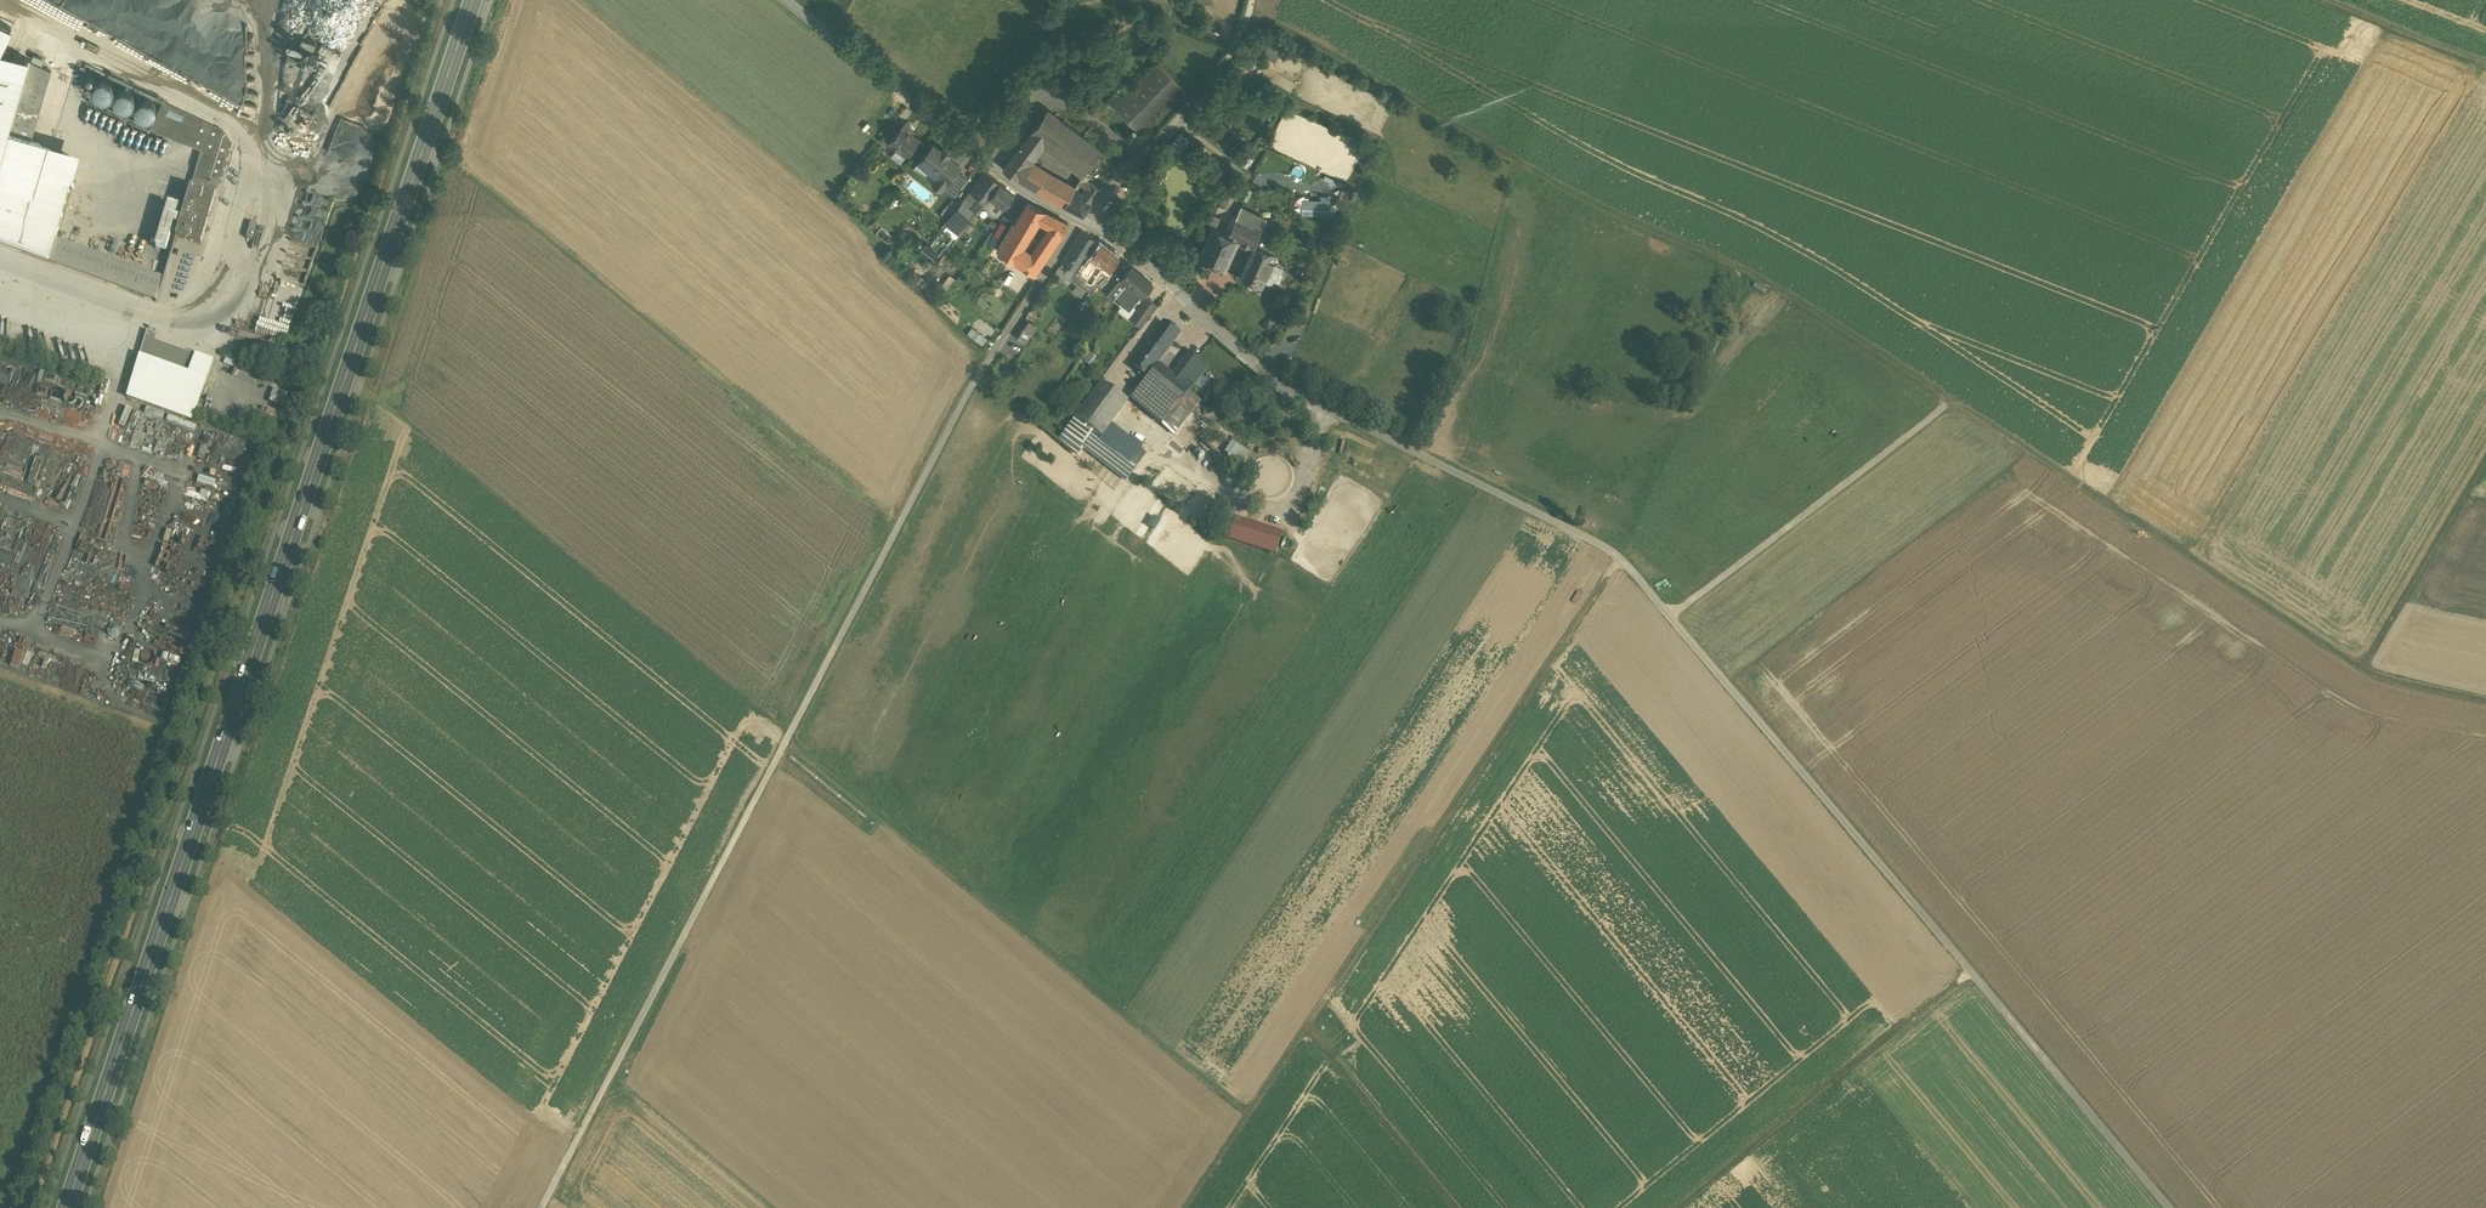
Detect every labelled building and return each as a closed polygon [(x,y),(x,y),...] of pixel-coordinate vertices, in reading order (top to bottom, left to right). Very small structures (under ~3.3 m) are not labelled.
[(11,30),(0,25),(0,53),(11,30)] [(314,58),(319,45),(287,35),(279,59),(296,64),(291,77),(304,81),(303,82),(316,86),(324,61),(314,58)] [(1269,39),(1262,54),(1274,60),(1281,44),(1269,39)] [(29,64),(28,63),(0,55),(0,164),(29,64)] [(1122,96),(1112,106),(1142,134),(1186,89),(1156,60),(1122,96)] [(0,164),(0,218),(29,228),(48,160),(27,154),(51,74),(29,64),(0,164)] [(224,79),(224,87),(238,87),(238,79),(224,79)] [(113,97),(114,93),(113,89),(111,86),(107,83),(103,83),(99,84),(96,86),(94,89),(93,93),(94,97),(96,100),(100,103),(103,103),(107,102),(111,100),(113,97)] [(1116,90),(1107,100),(1112,106),(1122,96),(1116,90)] [(134,106),(135,102),(134,98),(132,95),(128,93),(124,92),(120,93),(117,95),(115,99),(114,103),(115,106),(117,110),(121,112),(125,113),(129,112),(132,110),(134,106)] [(155,117),(156,113),(155,109),(153,105),(149,103),(145,102),(141,102),(137,104),(135,108),(134,112),(135,116),(137,119),(141,122),(145,123),(149,122),(152,120),(155,117)] [(224,131),(163,103),(149,131),(200,152),(192,181),(217,189),(231,142),(224,131)] [(1084,136),(1047,109),(1031,130),(1045,141),(1068,158),(1084,136)] [(919,138),(908,129),(911,126),(905,121),(894,134),(889,140),(890,141),(898,148),(900,145),(908,152),(919,138)] [(894,134),(888,129),(879,140),(886,145),(890,141),(889,140),(894,134)] [(1045,141),(1031,130),(1019,146),(1033,156),(1045,141)] [(1181,132),(1170,144),(1179,153),(1189,142),(1181,132)] [(1103,150),(1084,136),(1068,158),(1085,171),(1103,150)] [(949,153),(943,148),(941,150),(933,144),(920,161),(938,175),(933,181),(941,188),(943,186),(957,168),(960,165),(947,155),(949,153)] [(1033,156),(1019,146),(1003,168),(1017,178),(1030,161),(1033,156)] [(1114,162),(1105,153),(1100,158),(1110,166),(1114,162)] [(1030,161),(1017,178),(1026,184),(1038,166),(1030,161)] [(1038,166),(1026,184),(1035,190),(1048,171),(1038,166)] [(967,176),(957,168),(943,186),(953,194),(967,176)] [(998,181),(985,171),(970,191),(980,198),(983,201),(984,200),(998,181)] [(1075,187),(1048,171),(1035,190),(1053,200),(1064,205),(1072,193),(1075,187)] [(1084,173),(1083,174),(1078,182),(1083,185),(1086,180),(1089,176),(1084,173)] [(999,183),(990,197),(993,199),(1004,207),(1014,194),(999,183)] [(1090,183),(1081,195),(1080,197),(1091,203),(1101,190),(1090,183)] [(216,193),(190,186),(175,237),(201,244),(216,193)] [(1079,196),(1072,193),(1064,205),(1083,214),(1091,203),(1080,197),(1079,197),(1079,196)] [(1321,200),(1302,198),(1301,213),(1329,216),(1330,196),(1322,195),(1321,200)] [(990,197),(984,204),(985,205),(984,207),(986,209),(993,199),(990,197)] [(980,198),(970,210),(973,213),(975,214),(985,202),(983,201),(980,198)] [(1044,211),(1028,202),(1016,223),(1015,224),(1032,233),(1038,223),(1044,211)] [(970,210),(961,203),(955,211),(967,220),(973,213),(970,210)] [(1266,220),(1240,208),(1235,218),(1261,230),(1266,220)] [(1053,216),(1044,211),(1038,223),(1048,227),(1053,216)] [(990,220),(981,212),(976,217),(986,226),(990,220)] [(1068,223),(1053,216),(1048,227),(1054,230),(1062,234),(1068,223)] [(157,301),(164,277),(0,218),(0,244),(157,301)] [(1261,230),(1235,218),(1228,234),(1237,239),(1235,243),(1238,242),(1238,240),(1253,247),(1254,244),(1261,230)] [(1016,223),(1014,222),(1002,241),(1021,252),(1023,249),(1032,234),(1032,233),(1015,224),(1016,223)] [(1212,227),(1198,258),(1222,269),(1235,243),(1237,239),(1228,234),(1212,227)] [(1054,230),(1044,244),(1052,249),(1062,234),(1054,230)] [(1261,230),(1254,244),(1258,246),(1264,231),(1261,230)] [(1082,231),(1062,262),(1070,266),(1074,269),(1074,268),(1093,238),(1082,231)] [(1282,240),(1264,231),(1258,246),(1276,254),(1283,240),(1282,240)] [(927,240),(920,247),(931,257),(938,250),(927,240)] [(1035,257),(1023,249),(1021,252),(1002,241),(997,250),(1035,275),(1043,262),(1035,257)] [(1100,243),(1090,257),(1102,265),(1110,271),(1119,257),(1100,243)] [(1044,244),(1035,257),(1043,262),(1052,249),(1044,244)] [(1276,254),(1258,246),(1243,278),(1262,287),(1265,280),(1273,263),(1276,254)] [(1081,272),(1079,275),(1091,282),(1102,265),(1091,257),(1081,272)] [(1281,267),(1273,263),(1265,280),(1274,284),(1281,267)] [(1171,265),(1167,270),(1174,276),(1178,272),(1171,265)] [(1081,272),(1077,270),(1074,268),(1074,269),(1070,266),(1068,270),(1070,271),(1067,275),(1090,291),(1095,285),(1091,282),(1079,275),(1081,272)] [(1152,283),(1131,266),(1107,294),(1121,305),(1129,311),(1142,293),(1152,283)] [(1105,293),(1095,285),(1090,291),(1101,299),(1105,293)] [(1158,304),(1142,293),(1129,311),(1121,305),(1118,309),(1142,326),(1158,304)] [(1027,319),(1015,337),(1025,343),(1036,325),(1027,319)] [(1164,322),(1130,366),(1145,377),(1178,333),(1164,322)] [(157,335),(147,331),(140,356),(149,359),(155,341),(157,335)] [(195,355),(155,341),(149,359),(189,373),(195,355)] [(1188,354),(1177,369),(1195,384),(1207,369),(1188,354)] [(1157,368),(1146,382),(1177,406),(1188,392),(1170,378),(1157,368)] [(1195,384),(1177,369),(1170,378),(1188,392),(1195,384)] [(1177,406),(1146,382),(1131,401),(1162,425),(1177,406)] [(1127,482),(1148,455),(1110,425),(1127,403),(1101,383),(1074,419),(1094,434),(1083,448),(1127,482)] [(269,402),(283,405),(286,393),(272,389),(269,402)] [(1200,401),(1188,392),(1177,406),(1162,425),(1174,434),(1200,401)] [(1222,456),(1241,466),(1248,453),(1229,442),(1222,456)] [(1154,531),(1159,520),(1151,517),(1147,527),(1154,531)] [(1283,532),(1236,518),(1228,540),(1276,555),(1283,532)]
